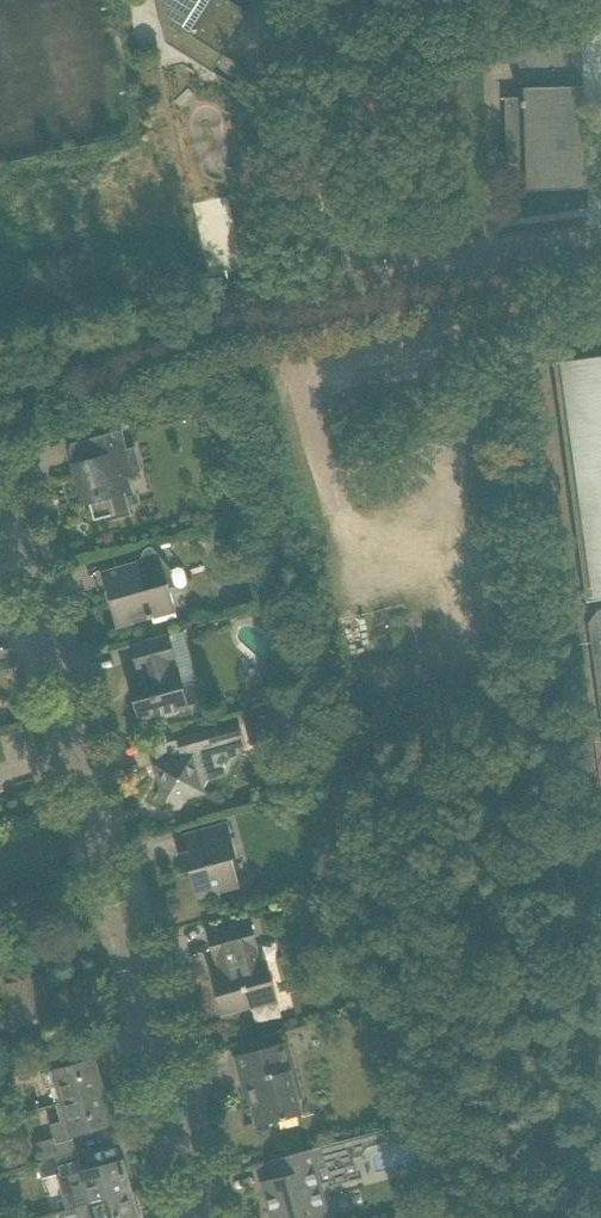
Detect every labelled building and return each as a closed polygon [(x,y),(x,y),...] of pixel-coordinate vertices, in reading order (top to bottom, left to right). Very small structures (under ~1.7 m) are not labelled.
[(166,42),(212,71),(213,70),(223,55),(223,54),(224,55),(225,53),(224,53),(225,51),(235,36),(238,30),(249,14),(249,13),(250,14),(251,13),(251,12),(250,12),(252,10),(258,0),(157,0),(166,42)] [(503,35),(504,59),(504,64),(519,64),(520,97),(505,97),(506,163),(525,163),(526,190),(586,189),(582,43),(530,45),(529,34),(503,35)] [(229,323),(225,324),(215,325),(217,339),(231,337),(229,323)] [(554,362),(600,708),(600,355),(554,362)] [(201,402),(193,416),(208,425),(216,411),(201,402)] [(126,473),(141,469),(135,446),(127,449),(122,430),(70,444),(76,467),(79,466),(82,477),(76,479),(83,505),(90,504),(94,520),(117,514),(123,512),(117,490),(130,487),(126,473)] [(171,570),(151,546),(148,547),(145,549),(143,551),(142,554),(141,558),(141,561),(104,572),(111,599),(109,599),(116,627),(139,620),(148,618),(152,617),(154,622),(176,616),(175,611),(169,588),(175,586),(171,570)] [(175,660),(173,650),(168,633),(154,637),(131,644),(138,670),(140,670),(141,677),(129,680),(140,720),(163,714),(166,717),(177,714),(179,709),(188,707),(188,705),(197,702),(202,695),(200,686),(191,682),(182,685),(177,667),(176,667),(174,660),(175,660)] [(255,717),(244,720),(251,745),(262,742),(265,741),(258,717),(255,717)] [(181,756),(154,764),(162,791),(157,798),(178,810),(182,803),(205,797),(203,789),(198,771),(202,769),(207,760),(205,750),(212,748),(219,752),(233,748),(241,753),(245,745),(239,723),(200,733),(177,740),(181,756)] [(228,822),(208,828),(185,834),(189,851),(179,854),(183,871),(189,870),(197,898),(219,892),(217,883),(236,878),(231,858),(237,856),(228,822)] [(250,922),(232,928),(209,934),(215,956),(217,956),(222,974),(213,976),(223,1013),(246,1007),(253,1005),(251,1000),(275,993),(266,961),(259,963),(254,945),(256,945),(250,922)] [(22,958),(0,964),(0,970),(3,981),(10,980),(22,1024),(57,1015),(51,994),(48,994),(42,971),(49,968),(45,952),(22,958)] [(288,1041),(257,1050),(234,1056),(242,1084),(245,1083),(257,1126),(279,1120),(280,1123),(296,1118),(295,1115),(303,1113),(299,1098),(303,1097),(288,1041)] [(94,1059),(71,1065),(43,1073),(47,1088),(59,1085),(63,1101),(103,1091),(94,1059)] [(111,1123),(103,1091),(63,1101),(56,1103),(61,1122),(51,1125),(54,1138),(38,1143),(44,1162),(76,1153),(71,1134),(111,1123)] [(263,1182),(273,1217),(328,1217),(319,1186),(315,1169),(318,1168),(317,1163),(328,1160),(330,1166),(355,1160),(354,1157),(362,1155),(367,1147),(383,1142),(380,1130),(347,1139),(313,1148),(294,1154),(271,1160),(276,1178),(263,1182)] [(44,1162),(38,1163),(42,1178),(57,1174),(56,1172),(60,1171),(58,1165),(79,1159),(77,1152),(76,1153),(44,1162)] [(60,1171),(56,1172),(57,1174),(67,1210),(75,1208),(130,1192),(122,1161),(99,1167),(82,1171),(79,1159),(58,1165),(60,1171)] [(75,1208),(78,1217),(137,1217),(130,1192),(75,1208)]
